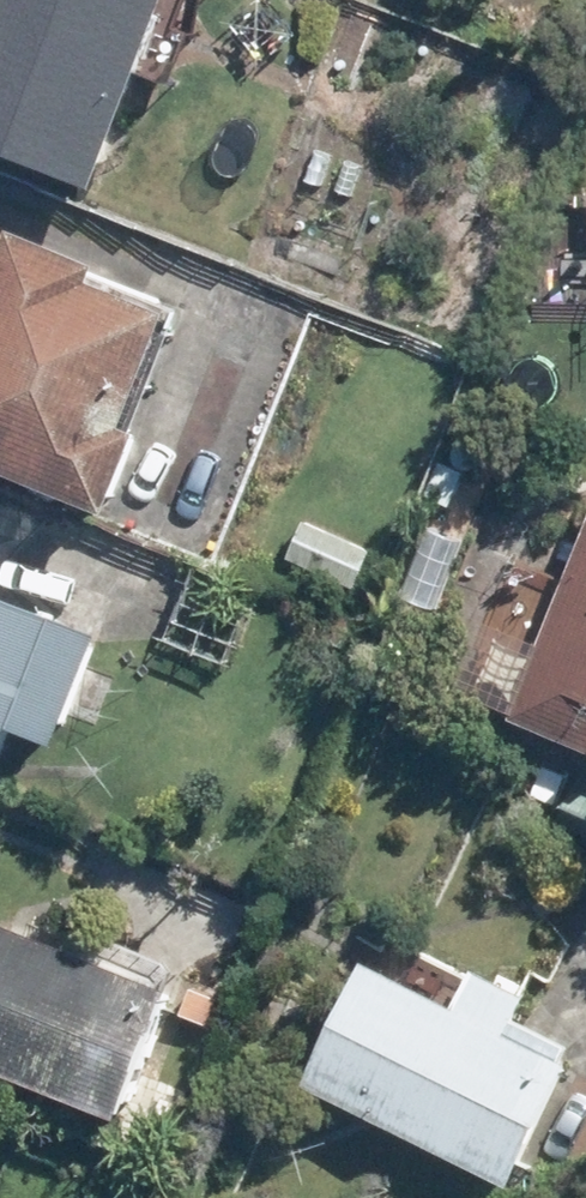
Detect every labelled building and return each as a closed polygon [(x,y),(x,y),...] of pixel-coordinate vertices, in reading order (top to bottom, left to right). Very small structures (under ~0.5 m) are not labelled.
[(85,196),(161,0),(0,0),(0,163),(85,196)] [(0,235),(0,479),(97,517),(128,440),(125,438),(111,433),(157,317),(79,287),(86,268),(0,235)] [(503,727),(585,760),(585,513),(503,727)] [(296,523),(281,562),(354,591),(370,553),(296,523)] [(484,555),(462,609),(496,624),(518,568),(484,555)] [(2,729),(25,736),(49,746),(90,636),(0,602),(0,735),(2,729)] [(118,1121),(164,992),(0,936),(0,1080),(118,1121)] [(351,963),(291,1089),(501,1189),(560,1067),(558,1067),(498,1038),(518,996),(467,972),(449,1010),(351,963)]
